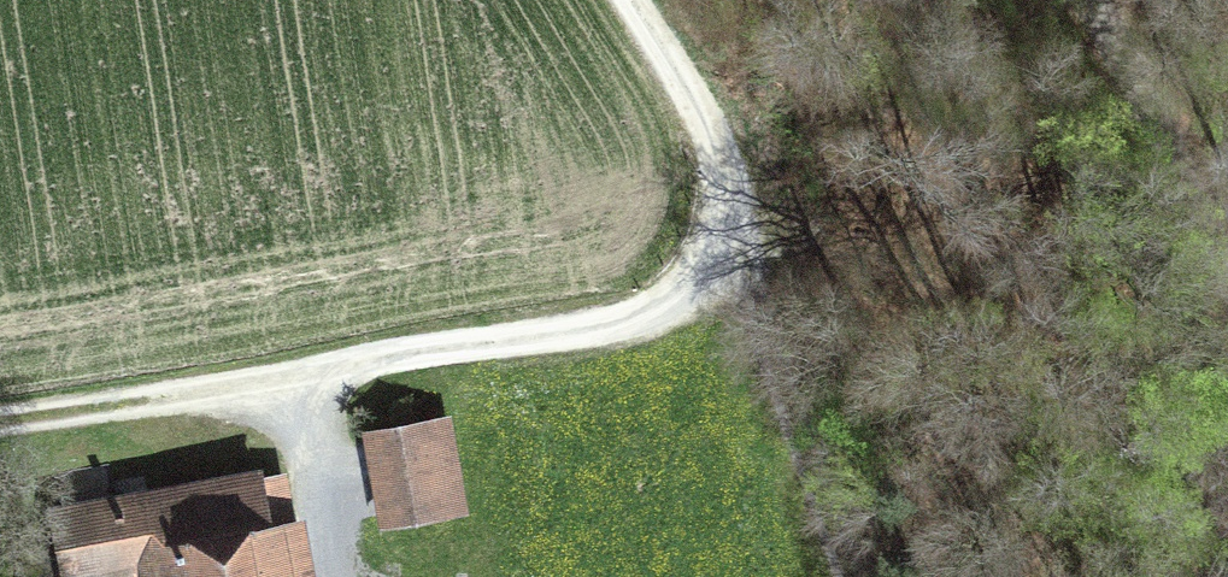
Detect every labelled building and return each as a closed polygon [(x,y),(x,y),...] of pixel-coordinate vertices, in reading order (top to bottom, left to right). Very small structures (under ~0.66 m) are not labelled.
[(504,532),(484,427),(383,446),(403,551),(429,546),(435,575),(486,566),(480,537),(504,532)] [(322,513),(173,533),(169,508),(67,522),(75,576),(330,576),(322,513)]
